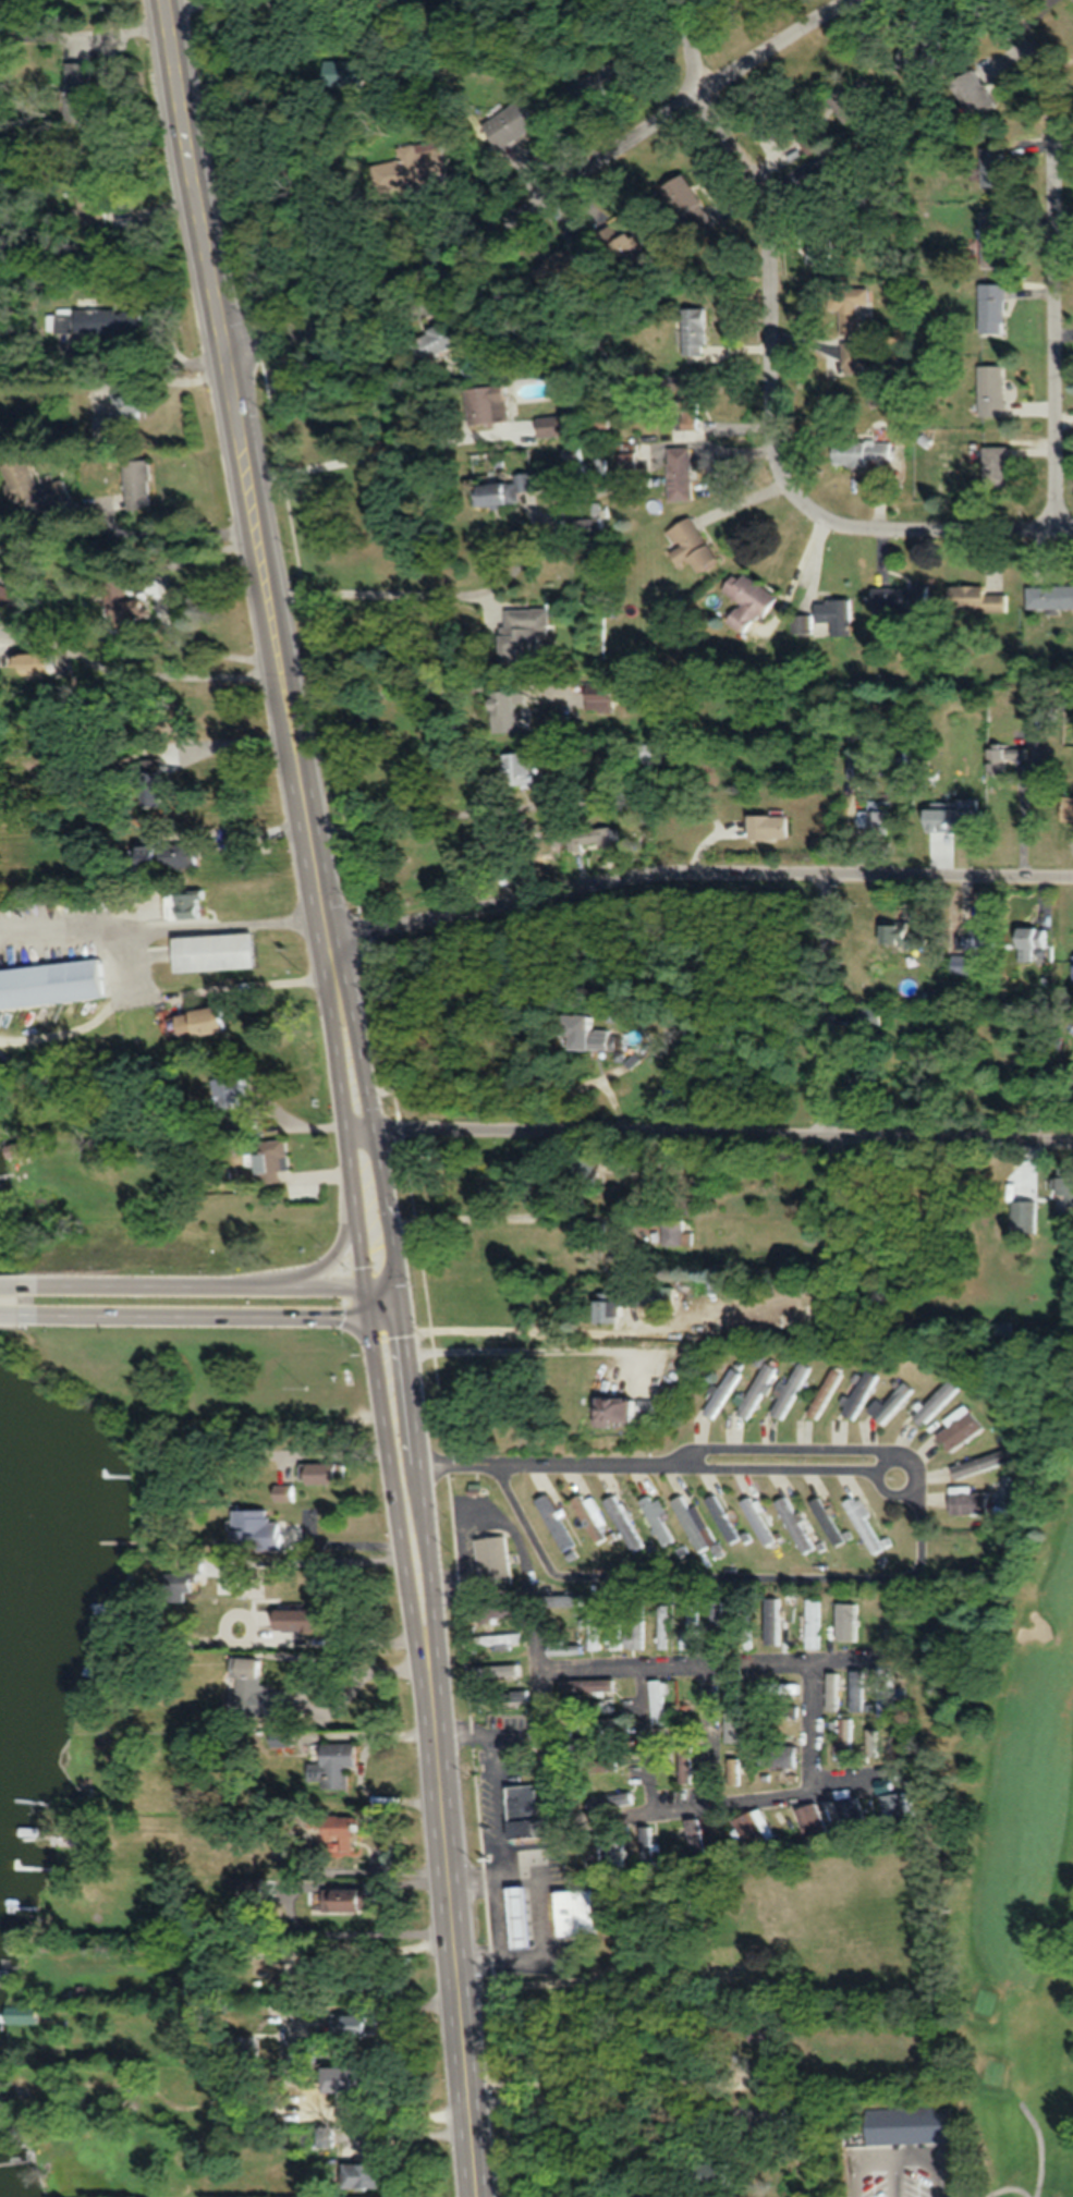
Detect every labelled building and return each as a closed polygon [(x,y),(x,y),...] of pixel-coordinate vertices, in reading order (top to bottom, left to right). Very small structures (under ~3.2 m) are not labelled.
[(71,62),(71,107),(96,107),(96,62),(71,62)] [(998,103),(971,66),(949,82),(975,119),(998,103)] [(843,82),(825,94),(844,123),(881,100),(865,76),(847,87),(843,82)] [(495,150),(535,125),(519,98),(478,123),(495,150)] [(982,147),(982,187),(1002,187),(1002,147),(982,147)] [(716,227),(682,172),(658,186),(692,242),(716,227)] [(1004,267),(1004,211),(980,211),(980,267),(1004,267)] [(577,270),(564,249),(531,269),(543,290),(577,270)] [(1004,284),(978,284),(978,333),(1003,333),(1004,284)] [(858,303),(868,303),(868,287),(829,288),(829,309),(839,309),(840,334),(858,333),(858,303)] [(682,308),(682,354),(704,354),(704,308),(682,308)] [(144,309),(82,309),(82,332),(144,332),(144,309)] [(412,340),(424,362),(462,342),(450,319),(412,340)] [(842,343),(842,373),(863,373),(863,343),(842,343)] [(977,415),(1004,415),(1004,365),(977,365),(977,415)] [(698,427),(698,380),(677,380),(677,427),(698,427)] [(510,385),(466,386),(467,423),(511,422),(510,385)] [(118,396),(118,417),(155,417),(155,396),(118,396)] [(538,416),(539,436),(569,435),(568,415),(538,416)] [(864,466),(865,458),(890,458),(890,441),(829,440),(829,466),(864,466)] [(608,457),(590,459),(589,445),(564,447),(566,478),(609,475),(608,457)] [(668,500),(691,500),(691,446),(668,446),(668,500)] [(980,486),(1006,486),(1006,446),(980,446),(980,486)] [(619,472),(638,472),(638,452),(619,452),(619,472)] [(41,488),(30,456),(5,465),(23,514),(74,495),(68,478),(41,488)] [(154,459),(128,461),(132,509),(158,507),(154,459)] [(536,472),(515,473),(516,483),(473,484),(474,506),(524,504),(523,491),(537,490),(536,472)] [(606,530),(606,501),(593,501),(593,519),(584,519),(584,529),(606,530)] [(691,516),(663,531),(672,549),(667,552),(674,564),(687,557),(696,573),(716,562),(691,516)] [(721,591),(739,602),(726,622),(744,634),(757,614),(763,617),(777,596),(736,568),(721,591)] [(15,612),(23,591),(0,583),(0,607),(15,612)] [(984,585),(946,585),(946,610),(1006,610),(1006,593),(984,593),(984,585)] [(1026,586),(1026,609),(1072,609),(1072,585),(1026,586)] [(871,587),(871,611),(930,611),(930,587),(871,587)] [(132,626),(152,626),(152,601),(131,601),(131,594),(113,595),(113,618),(132,618),(132,626)] [(831,622),(831,634),(852,634),(851,600),(815,600),(815,622),(831,622)] [(550,607),(502,609),(504,666),(540,665),(539,632),(551,631),(550,607)] [(810,616),(797,616),(797,631),(810,631),(810,616)] [(494,734),(521,730),(516,689),(489,692),(494,734)] [(586,691),(586,709),(614,708),(614,691),(586,691)] [(502,753),(502,786),(532,786),(532,753),(502,753)] [(1058,796),(1058,821),(1072,821),(1072,796),(1058,796)] [(860,811),(860,828),(887,828),(887,800),(869,800),(869,811),(860,811)] [(958,830),(977,830),(977,809),(958,809),(958,830)] [(746,814),(746,838),(787,838),(787,814),(746,814)] [(147,869),(203,867),(202,844),(146,846),(147,869)] [(178,926),(180,961),(256,956),(254,921),(178,926)] [(878,928),(878,946),(926,945),(925,927),(878,928)] [(1020,949),(1020,960),(1032,961),(1032,947),(1047,948),(1048,929),(1014,927),(1013,948),(1020,949)] [(997,954),(997,930),(966,930),(966,954),(997,954)] [(114,997),(110,959),(0,971),(0,1009),(114,997)] [(239,1031),(236,1008),(175,1016),(178,1039),(239,1031)] [(587,1029),(588,1015),(561,1015),(561,1038),(567,1038),(567,1049),(613,1050),(613,1030),(587,1029)] [(225,1078),(225,1104),(257,1104),(257,1078),(225,1078)] [(246,1153),(246,1171),(282,1171),(282,1153),(246,1153)] [(593,1183),(593,1154),(569,1154),(569,1183),(593,1183)] [(1054,1207),(1072,1207),(1072,1165),(1054,1165),(1054,1207)] [(1037,1230),(1037,1198),(1010,1198),(1010,1230),(1037,1230)] [(661,1244),(691,1244),(691,1230),(683,1230),(683,1218),(661,1218),(661,1244)] [(620,1285),(620,1303),(637,1303),(637,1285),(620,1285)] [(671,1285),(641,1285),(641,1306),(671,1306),(671,1285)] [(590,1293),(590,1322),(615,1322),(615,1293),(590,1293)] [(773,1366),(758,1360),(736,1415),(751,1420),(773,1366)] [(810,1367),(796,1360),(769,1412),(782,1419),(810,1367)] [(740,1374),(727,1365),(697,1411),(710,1419),(740,1374)] [(840,1371),(827,1365),(805,1413),(818,1419),(840,1371)] [(878,1376),(865,1368),(861,1375),(856,1372),(836,1408),(853,1419),(878,1376)] [(909,1415),(921,1427),(962,1384),(950,1373),(909,1415)] [(913,1390),(902,1380),(870,1414),(881,1424),(913,1390)] [(587,1422),(652,1423),(652,1397),(587,1395),(587,1422)] [(979,1428),(966,1410),(933,1434),(946,1453),(979,1428)] [(947,1465),(951,1479),(1009,1462),(1005,1448),(947,1465)] [(272,1501),(292,1498),(291,1484),(271,1486),(272,1501)] [(967,1492),(967,1486),(947,1486),(947,1514),(985,1514),(985,1492),(967,1492)] [(575,1543),(546,1492),(532,1500),(561,1551),(575,1543)] [(644,1544),(616,1492),(603,1499),(631,1551),(644,1544)] [(671,1499),(698,1551),(710,1545),(683,1492),(671,1499)] [(752,1536),(749,1530),(739,1535),(718,1492),(707,1497),(731,1546),(752,1536)] [(642,1498),(660,1546),(675,1540),(657,1493),(642,1498)] [(816,1549),(790,1494),(776,1501),(802,1555),(816,1549)] [(570,1500),(595,1542),(609,1534),(587,1497),(582,1500),(579,1495),(570,1500)] [(810,1501),(835,1546),(846,1539),(821,1495),(810,1501)] [(872,1554),(891,1544),(888,1536),(880,1541),(855,1495),(844,1501),(872,1554)] [(766,1544),(774,1539),(755,1501),(747,1505),(766,1544)] [(229,1509),(229,1549),(283,1549),(283,1521),(267,1521),(267,1509),(229,1509)] [(472,1538),(480,1586),(510,1582),(503,1534),(472,1538)] [(164,1587),(181,1597),(189,1581),(172,1572),(164,1587)] [(543,1607),(580,1607),(580,1596),(543,1596),(543,1607)] [(830,1598),(830,1642),(841,1642),(841,1598),(830,1598)] [(710,1647),(723,1647),(723,1599),(710,1599),(710,1647)] [(821,1646),(821,1599),(807,1599),(807,1646),(821,1646)] [(686,1600),(686,1650),(699,1650),(699,1600),(686,1600)] [(764,1648),(776,1648),(776,1600),(764,1600),(764,1648)] [(870,1601),(858,1601),(858,1643),(870,1643),(870,1601)] [(619,1602),(608,1602),(608,1649),(619,1649),(619,1602)] [(625,1633),(625,1648),(645,1648),(645,1602),(631,1602),(631,1633),(625,1633)] [(796,1647),(796,1603),(784,1603),(784,1647),(796,1647)] [(513,1617),(513,1605),(465,1606),(465,1618),(513,1617)] [(657,1649),(668,1649),(668,1605),(657,1605),(657,1649)] [(752,1607),(737,1607),(737,1649),(752,1649),(752,1607)] [(586,1650),(598,1650),(598,1608),(586,1608),(586,1650)] [(270,1630),(315,1630),(315,1609),(270,1609),(270,1630)] [(467,1634),(467,1645),(517,1645),(517,1634),(467,1634)] [(578,1652),(577,1640),(546,1644),(548,1655),(578,1652)] [(228,1657),(226,1715),(281,1718),(282,1693),(267,1692),(267,1685),(258,1684),(259,1658),(228,1657)] [(877,1717),(893,1717),(893,1675),(888,1675),(888,1665),(877,1665),(877,1717)] [(864,1710),(864,1677),(851,1677),(851,1710),(864,1710)] [(612,1690),(612,1679),(558,1679),(558,1690),(612,1690)] [(662,1724),(662,1693),(664,1693),(664,1680),(649,1680),(649,1724),(662,1724)] [(798,1683),(759,1683),(759,1694),(798,1694),(798,1683)] [(528,1691),(478,1691),(478,1701),(528,1701),(528,1691)] [(602,1702),(563,1702),(563,1713),(602,1713),(602,1702)] [(796,1706),(759,1706),(759,1716),(796,1716),(796,1706)] [(616,1729),(615,1718),(572,1719),(572,1730),(616,1729)] [(839,1761),(851,1761),(851,1719),(839,1719),(839,1761)] [(562,1748),(610,1748),(610,1738),(562,1738),(562,1748)] [(354,1766),(354,1743),(317,1742),(317,1764),(308,1764),(307,1780),(319,1780),(319,1788),(347,1788),(347,1766),(354,1766)] [(797,1743),(757,1743),(757,1765),(797,1765),(797,1743)] [(677,1783),(691,1783),(691,1746),(677,1746),(677,1783)] [(654,1754),(654,1785),(665,1785),(665,1754),(654,1754)] [(740,1758),(728,1758),(728,1783),(740,1783),(740,1758)] [(587,1771),(617,1771),(617,1761),(587,1761),(587,1771)] [(542,1818),(536,1818),(535,1784),(504,1786),(507,1838),(543,1837),(542,1818)] [(916,1806),(909,1788),(880,1799),(888,1817),(916,1806)] [(585,1801),(588,1813),(633,1802),(629,1789),(585,1801)] [(844,1834),(867,1830),(861,1795),(838,1800),(844,1834)] [(796,1807),(805,1842),(827,1836),(818,1801),(796,1807)] [(768,1839),(753,1809),(733,1819),(748,1848),(768,1839)] [(322,1826),(321,1850),(350,1851),(350,1816),(316,1815),(316,1826),(322,1826)] [(699,1819),(686,1821),(691,1858),(705,1856),(699,1819)] [(514,1939),(536,1937),(531,1872),(509,1875),(514,1939)] [(562,1926),(583,1925),(582,1915),(596,1915),(595,1882),(559,1884),(562,1926)] [(356,1888),(316,1888),(316,1910),(356,1910),(356,1888)] [(334,2016),(334,2036),(371,2036),(370,2015),(334,2016)] [(225,2064),(254,2064),(254,2036),(225,2036),(225,2064)] [(341,2093),(364,2093),(364,2065),(341,2065),(341,2093)] [(932,2159),(932,2108),(910,2108),(909,2159),(904,2159),(904,2184),(941,2184),(941,2159),(932,2159)] [(876,2117),(864,2117),(864,2140),(876,2140),(876,2117)] [(314,2146),(333,2146),(333,2127),(314,2127),(314,2146)] [(375,2163),(339,2163),(339,2188),(375,2188),(375,2163)]
